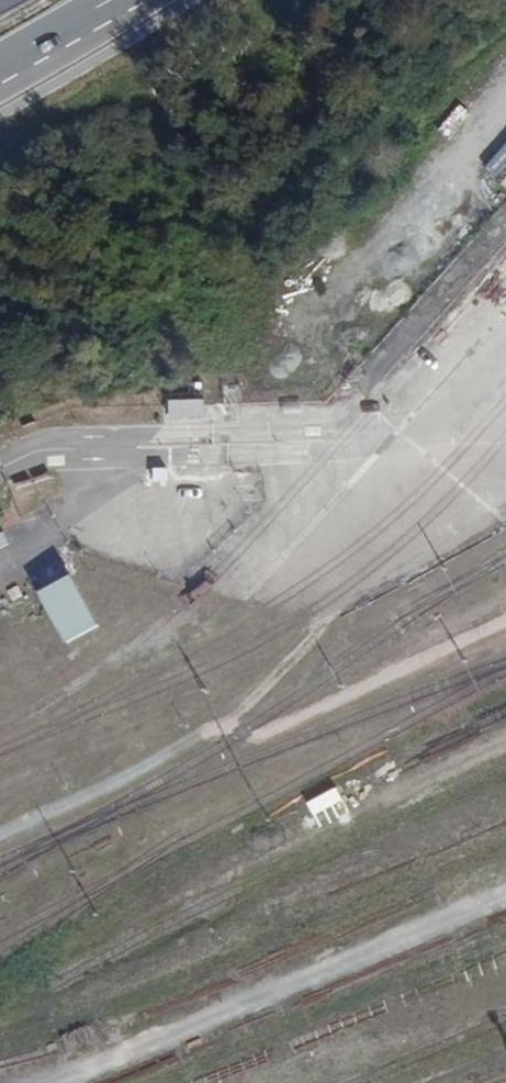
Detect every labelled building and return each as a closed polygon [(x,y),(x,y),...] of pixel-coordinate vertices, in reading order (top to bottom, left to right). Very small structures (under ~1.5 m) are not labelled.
[(72,575),(40,592),(68,643),(99,626),(72,575)]
